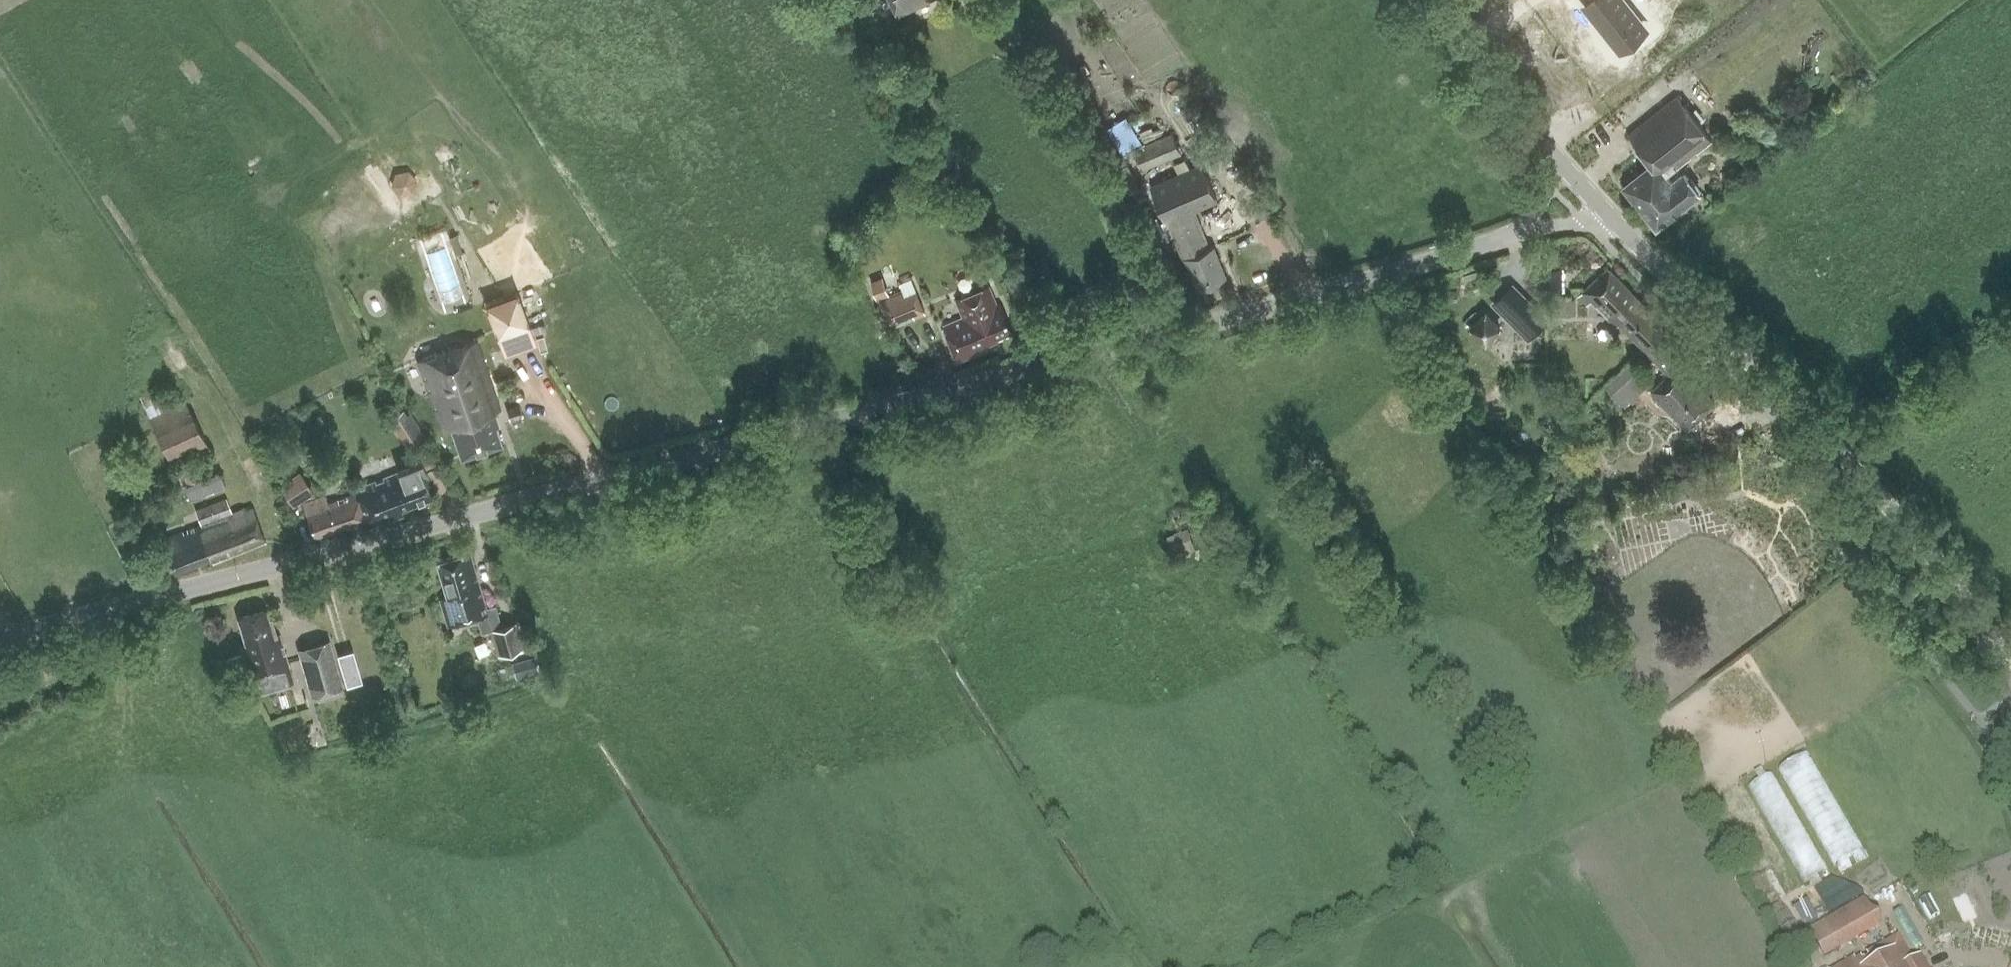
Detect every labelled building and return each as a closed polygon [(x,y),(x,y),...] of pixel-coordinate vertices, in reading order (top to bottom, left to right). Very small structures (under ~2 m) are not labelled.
[(896,14),(924,0),(889,0),(896,14)] [(1645,30),(1622,0),(1589,0),(1585,4),(1621,49),(1645,30)] [(1677,97),(1628,137),(1650,165),(1624,186),(1645,213),(1664,199),(1659,193),(1670,185),(1663,177),(1711,139),(1677,97)] [(1178,146),(1141,162),(1145,172),(1182,156),(1178,146)] [(1218,202),(1202,165),(1147,188),(1163,226),(1165,225),(1181,261),(1183,260),(1196,290),(1229,276),(1216,246),(1212,248),(1196,211),(1218,202)] [(393,174),(399,194),(420,189),(414,168),(393,174)] [(1664,199),(1645,213),(1660,231),(1704,197),(1685,173),(1670,185),(1659,193),(1664,199)] [(1569,291),(1569,267),(1544,267),(1544,291),(1569,291)] [(1660,330),(1660,331),(1665,325),(1610,267),(1579,297),(1600,319),(1604,316),(1615,329),(1620,324),(1643,348),(1660,330)] [(1500,296),(1511,282),(1503,276),(1492,289),(1500,296)] [(1529,339),(1550,318),(1514,282),(1494,303),(1529,339)] [(963,319),(944,326),(959,365),(992,352),(988,342),(1013,332),(1002,304),(998,306),(990,286),(955,299),(963,319)] [(905,293),(904,291),(881,300),(891,324),(914,315),(915,318),(926,314),(916,288),(905,293)] [(1578,310),(1577,297),(1561,298),(1562,311),(1578,310)] [(488,312),(497,340),(527,330),(518,301),(488,312)] [(1486,345),(1503,327),(1485,310),(1468,328),(1486,345)] [(1660,330),(1643,348),(1669,375),(1652,392),(1688,430),(1713,406),(1683,374),(1698,360),(1665,325),(1660,331),(1660,330)] [(503,444),(497,426),(500,425),(496,412),(501,411),(478,341),(418,361),(442,432),(453,429),(462,457),(503,444)] [(1606,391),(1625,410),(1650,386),(1631,366),(1606,391)] [(143,405),(188,500),(223,486),(217,473),(195,483),(184,461),(207,450),(183,399),(170,406),(164,393),(143,405)] [(518,404),(506,408),(509,419),(522,415),(518,404)] [(424,434),(410,413),(392,424),(405,446),(424,434)] [(428,476),(422,461),(396,470),(397,473),(355,489),(370,529),(405,519),(402,511),(432,500),(423,478),(428,476)] [(312,492),(297,471),(277,484),(291,506),(312,492)] [(328,503),(326,496),(303,504),(315,538),(346,528),(348,534),(367,527),(355,494),(328,503)] [(228,499),(197,509),(201,523),(161,534),(172,572),(211,561),(213,568),(268,553),(255,507),(232,514),(228,499)] [(1189,529),(1167,536),(1172,554),(1195,548),(1189,529)] [(487,608),(472,553),(438,562),(448,597),(441,598),(448,626),(478,618),(482,633),(492,630),(499,655),(524,648),(517,623),(503,627),(497,605),(487,608)] [(266,610),(238,618),(246,645),(240,647),(249,678),(288,666),(279,632),(276,632),(271,616),(268,617),(266,610)] [(344,685),(330,639),(298,649),(311,695),(344,685)] [(535,656),(512,662),(516,676),(539,670),(535,656)] [(1863,851),(1816,748),(1786,762),(1833,864),(1863,851)] [(1780,768),(1756,779),(1802,881),(1827,870),(1780,768)] [(1867,896),(1809,930),(1829,963),(1886,930),(1867,896)] [(1843,966),(1912,966),(1910,964),(1914,962),(1913,959),(1899,935),(1868,953),(1870,956),(1864,959),(1862,956),(1843,966)]
